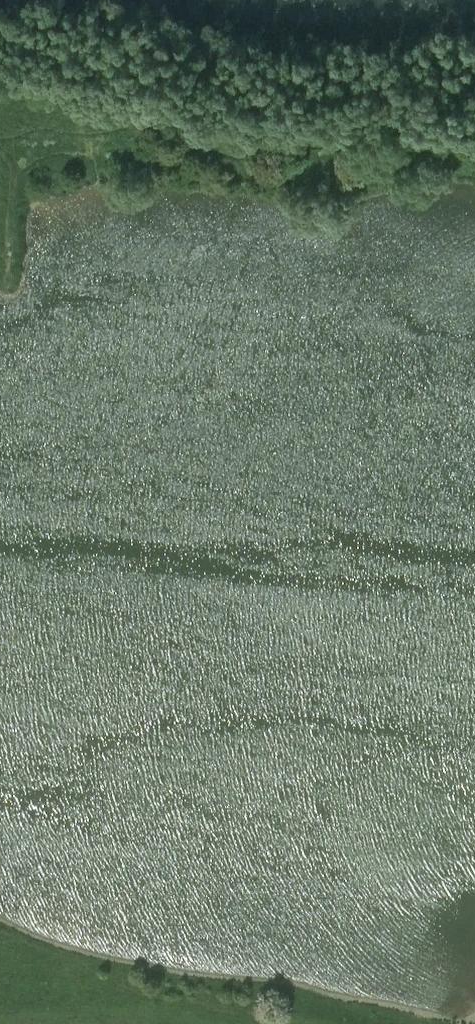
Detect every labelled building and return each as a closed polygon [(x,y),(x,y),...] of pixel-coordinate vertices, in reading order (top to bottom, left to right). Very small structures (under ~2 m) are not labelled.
[(19,972),(0,973),(0,977),(0,982),(19,982),(19,972)]
